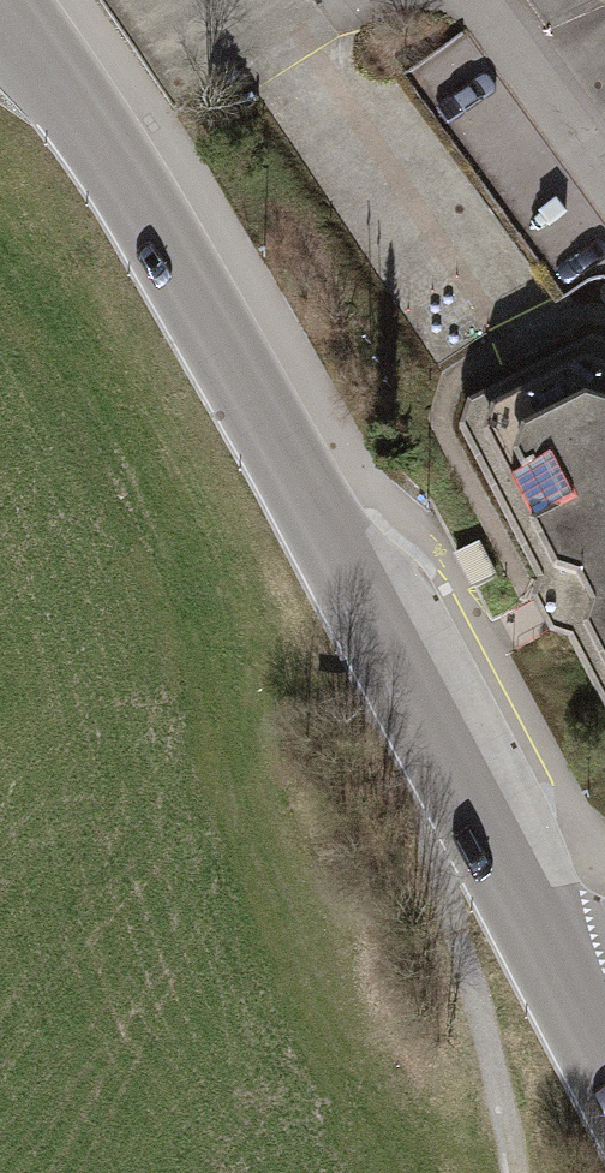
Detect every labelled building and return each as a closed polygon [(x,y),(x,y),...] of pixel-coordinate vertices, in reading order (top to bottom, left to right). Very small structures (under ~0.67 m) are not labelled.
[(407,71),(569,295),(592,278),(604,277),(604,230),(461,32),(407,71)] [(459,426),(538,581),(562,589),(567,586),(578,608),(575,611),(568,637),(604,708),(604,340),(590,336),(466,400),(459,426)] [(492,575),(476,544),(453,556),(469,587),(492,575)]
